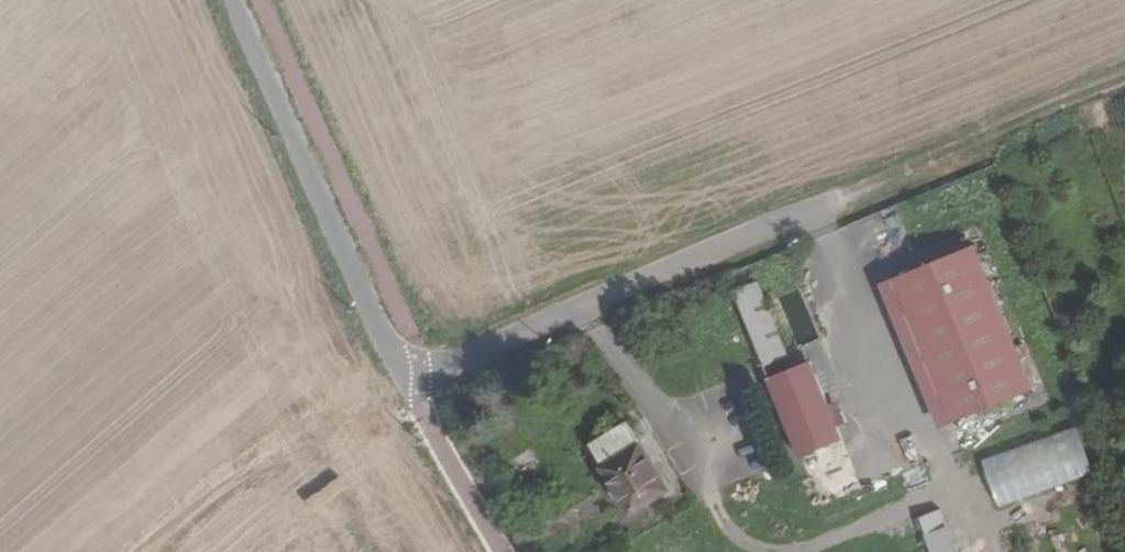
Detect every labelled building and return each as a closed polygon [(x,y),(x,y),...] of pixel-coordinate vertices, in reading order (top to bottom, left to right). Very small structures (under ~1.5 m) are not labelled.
[(975,245),(894,279),(951,423),(1031,389),(975,245)] [(758,280),(733,290),(764,365),(788,354),(758,280)] [(810,360),(769,377),(802,455),(843,438),(810,360)] [(628,420),(591,441),(612,478),(606,481),(613,495),(620,491),(632,511),(669,489),(628,420)] [(1072,426),(977,458),(993,505),(1088,473),(1072,426)] [(939,509),(918,518),(932,551),(956,551),(939,509)]
